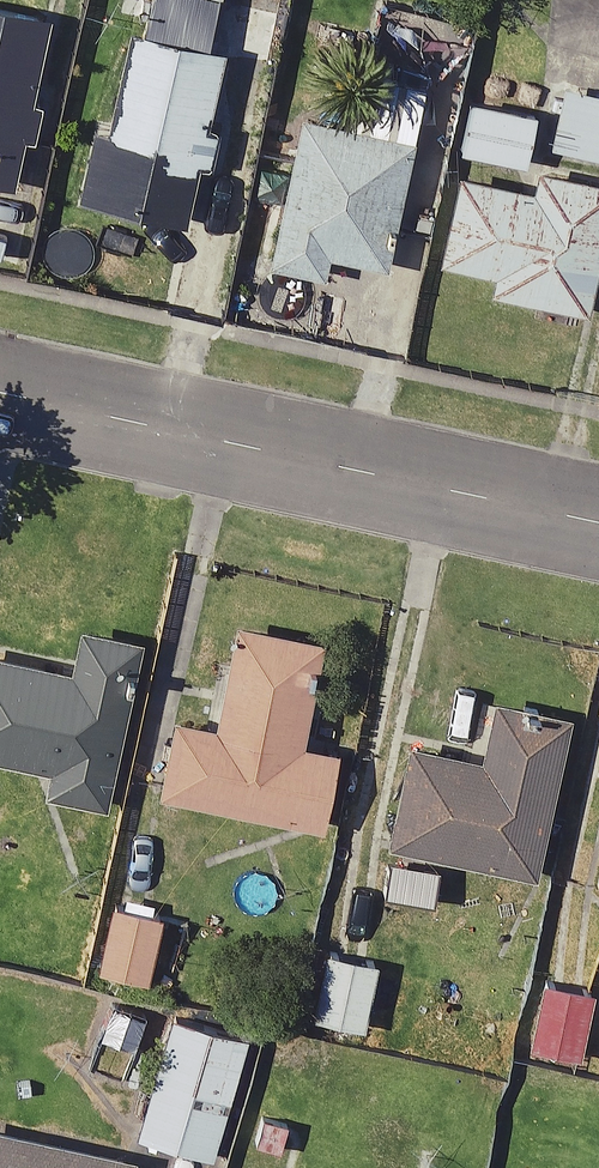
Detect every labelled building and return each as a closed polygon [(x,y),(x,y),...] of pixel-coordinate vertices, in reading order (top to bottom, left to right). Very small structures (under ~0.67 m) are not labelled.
[(1,179),(12,135),(24,138),(35,97),(17,93),(38,11),(0,1),(0,178),(1,179)] [(213,41),(117,20),(95,119),(84,117),(67,193),(172,216),(185,157),(199,160),(207,123),(195,120),(213,41)] [(445,78),(322,50),(307,113),(292,109),(258,256),(313,269),(318,247),(373,260),(406,115),(435,121),(445,78)] [(553,85),(543,142),(598,153),(598,93),(553,85)] [(523,107),(458,94),(448,144),(514,156),(523,107)] [(529,183),(447,165),(428,255),(483,266),(479,285),(575,305),(598,191),(598,182),(532,168),(529,183)] [(310,632),(223,615),(203,717),(162,709),(146,786),(308,819),(324,743),(289,736),(310,632)] [(69,621),(60,662),(0,648),(0,754),(39,762),(34,786),(93,799),(129,634),(69,621)] [(557,714),(484,698),(472,755),(401,739),(379,838),(523,870),(557,714)] [(588,893),(598,902),(598,881),(588,893)] [(149,910),(99,900),(86,964),(136,974),(149,910)] [(366,958),(304,946),(292,1011),(354,1023),(366,958)] [(581,990),(529,979),(515,1039),(567,1050),(581,990)] [(238,1029),(163,1008),(127,1130),(202,1152),(238,1029)] [(0,1123),(0,1167),(119,1167),(123,1152),(0,1123)]
